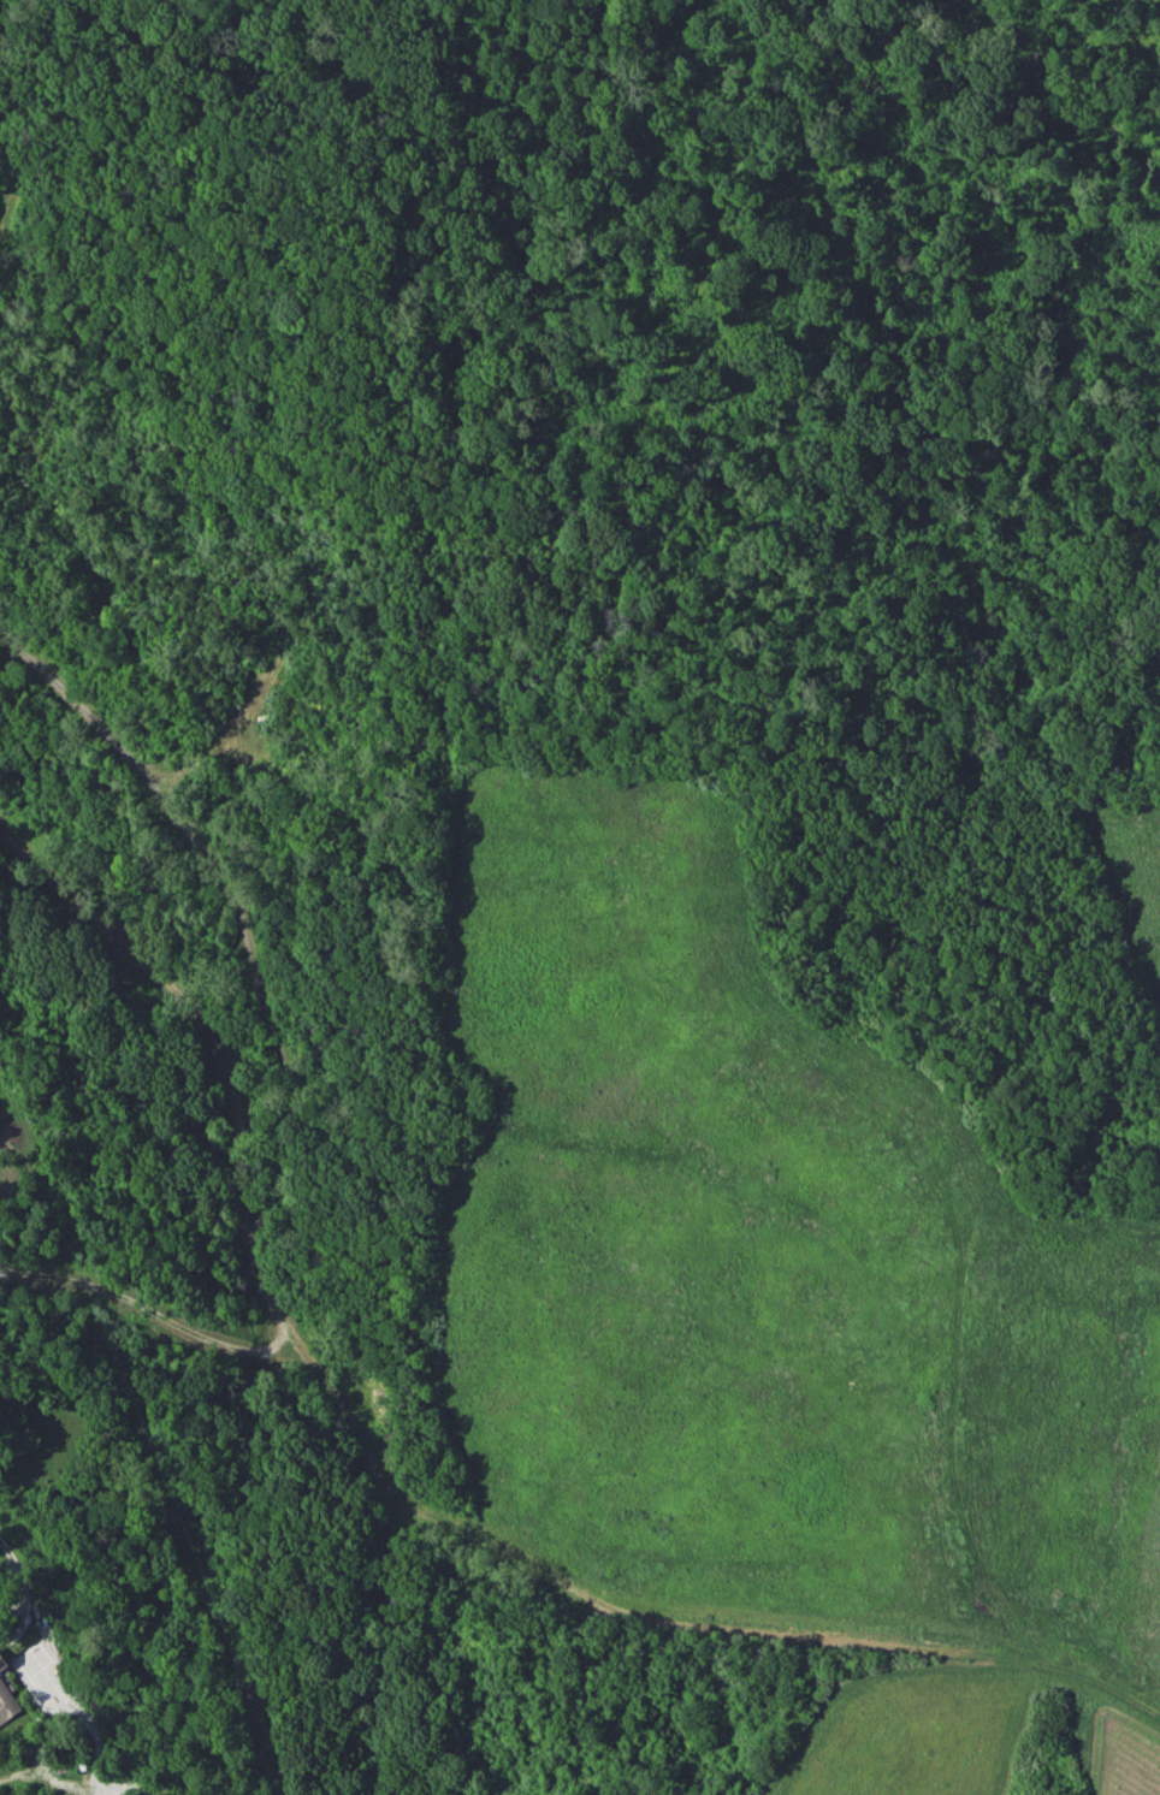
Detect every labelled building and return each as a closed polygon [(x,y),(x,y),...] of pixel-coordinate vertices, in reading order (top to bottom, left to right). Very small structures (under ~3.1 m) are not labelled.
[(0,1678),(0,1724),(21,1708),(0,1678)]
